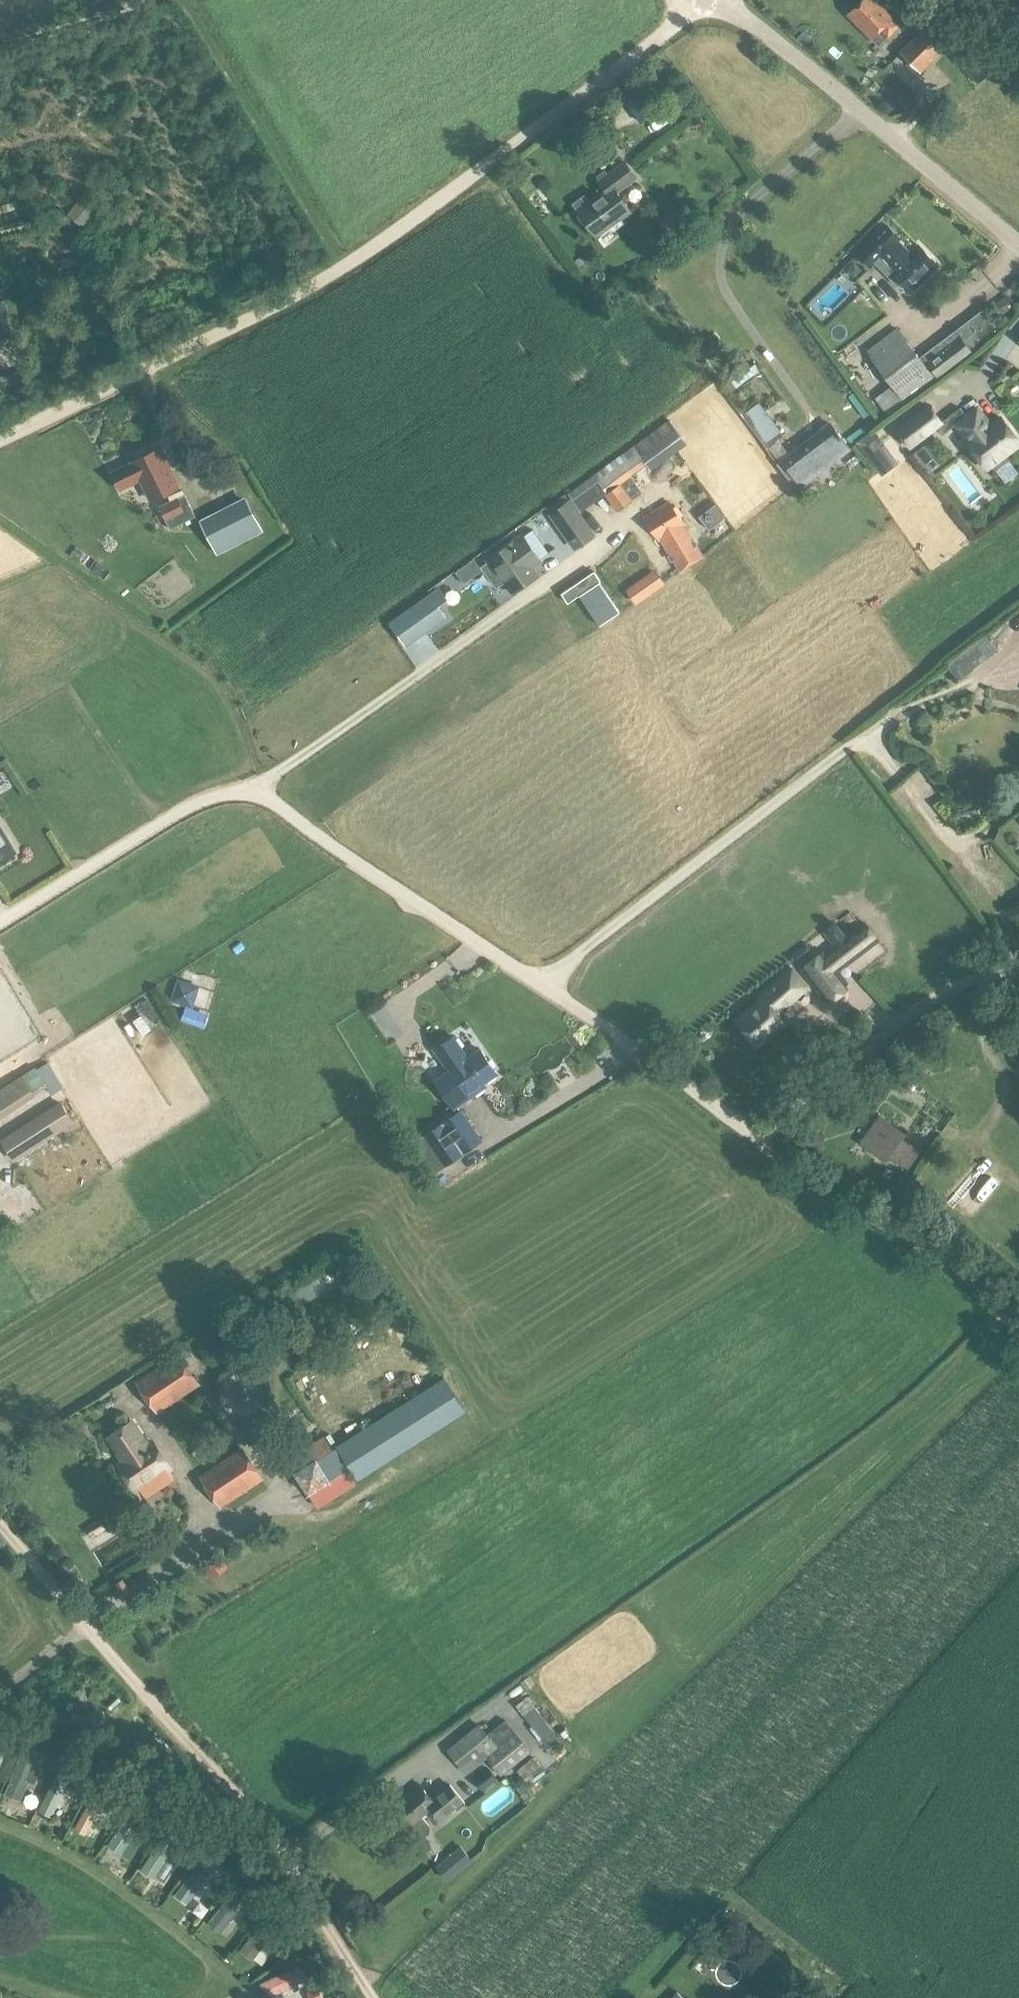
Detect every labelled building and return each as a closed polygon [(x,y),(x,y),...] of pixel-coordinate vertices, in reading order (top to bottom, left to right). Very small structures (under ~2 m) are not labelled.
[(900,24),(876,0),(862,0),(848,14),(878,45),(900,24)] [(932,20),(923,29),(900,51),(921,73),(954,41),(952,40),(934,21),(932,20)] [(993,67),(972,45),(954,63),(967,76),(969,74),(978,83),(993,67)] [(598,180),(605,191),(577,212),(596,237),(631,212),(617,194),(639,178),(626,160),(598,180)] [(884,254),(870,240),(856,253),(870,268),(879,258),(892,271),(891,271),(911,293),(939,266),(919,245),(910,253),(898,240),(884,254)] [(909,405),(1003,335),(984,310),(920,358),(898,329),(868,351),(893,383),(875,396),(889,414),(906,401),(909,405)] [(708,336),(705,343),(709,350),(718,349),(721,342),(716,335),(708,336)] [(760,402),(743,415),(767,448),(784,436),(760,402)] [(895,429),(911,450),(938,429),(943,435),(955,426),(967,441),(966,442),(988,471),(993,468),(995,471),(997,470),(1009,460),(1010,460),(1008,456),(1018,448),(1018,439),(1000,415),(992,421),(979,404),(966,414),(961,408),(943,421),(929,404),(895,429)] [(688,444),(669,419),(633,445),(651,471),(688,444)] [(778,465),(795,487),(848,447),(831,424),(831,425),(826,423),(823,426),(823,430),(778,465)] [(880,472),(888,466),(875,449),(884,442),(875,431),(858,444),(880,472)] [(967,457),(951,432),(910,458),(926,483),(967,457)] [(151,501),(163,495),(163,496),(179,488),(160,449),(132,462),(133,464),(112,474),(120,490),(141,480),(147,492),(147,491),(151,501)] [(596,475),(608,492),(631,475),(618,457),(595,473),(596,475)] [(608,492),(605,494),(617,511),(643,492),(631,475),(608,492)] [(195,517),(183,489),(168,496),(171,501),(159,506),(169,528),(195,517)] [(551,513),(569,500),(565,493),(546,506),(551,513)] [(263,531),(246,497),(201,521),(218,554),(263,531)] [(571,498),(551,513),(549,514),(574,550),(596,534),(571,498)] [(672,501),(644,517),(659,541),(661,540),(680,570),(703,556),(684,525),(686,524),(672,501)] [(489,562),(482,567),(497,588),(505,582),(513,593),(539,575),(534,567),(542,561),(524,536),(523,535),(515,541),(514,541),(488,560),(489,562)] [(655,569),(627,590),(637,603),(665,583),(655,569)] [(574,585),(562,593),(568,603),(581,595),(600,582),(594,573),(574,585)] [(620,613),(600,582),(581,595),(600,625),(620,613)] [(440,590),(393,623),(407,644),(445,617),(437,607),(447,600),(440,590)] [(1000,662),(1012,662),(1012,640),(1000,640),(1000,662)] [(968,646),(945,663),(958,682),(982,665),(968,646)] [(16,853),(0,826),(0,862),(16,853)] [(825,950),(800,969),(826,1002),(850,983),(840,971),(879,942),(864,922),(846,936),(845,934),(837,924),(825,934),(833,944),(834,946),(826,952),(825,950)] [(792,956),(798,964),(813,951),(807,943),(792,956)] [(762,1000),(738,1020),(759,1045),(784,1023),(777,1013),(808,986),(793,968),(759,997),(762,1000)] [(178,979),(171,1001),(194,1008),(201,986),(178,979)] [(452,1037),(434,1050),(449,1071),(440,1078),(458,1105),(485,1086),(482,1083),(496,1074),(479,1050),(466,1059),(461,1053),(463,1052),(452,1037)] [(0,1090),(0,1100),(9,1113),(34,1097),(33,1095),(22,1077),(0,1090)] [(486,1104),(500,1091),(492,1083),(478,1096),(486,1104)] [(74,1123),(60,1101),(1,1139),(16,1161),(74,1123)] [(483,1140),(462,1109),(412,1143),(434,1174),(483,1140)] [(881,1117),(863,1142),(887,1159),(887,1160),(888,1160),(891,1155),(904,1164),(916,1148),(903,1139),(907,1133),(906,1132),(905,1134),(881,1117)] [(806,1133),(805,1146),(824,1147),(825,1135),(806,1133)] [(180,1356),(139,1381),(157,1409),(198,1384),(180,1356)] [(136,1491),(169,1470),(171,1469),(153,1442),(148,1445),(133,1421),(108,1438),(124,1461),(119,1464),(136,1491)] [(464,1446),(474,1442),(466,1425),(456,1430),(464,1446)] [(244,1451),(203,1476),(221,1504),(261,1479),(244,1451)] [(330,1481),(317,1459),(296,1472),(309,1493),(310,1493),(330,1481)] [(402,1478),(416,1470),(411,1461),(397,1469),(402,1478)] [(346,1470),(330,1481),(310,1493),(319,1507),(355,1484),(346,1470)] [(101,1519),(87,1526),(93,1537),(107,1529),(101,1519)] [(221,1558),(206,1568),(213,1578),(227,1567),(221,1558)] [(515,1732),(505,1720),(488,1734),(498,1746),(515,1732)] [(467,1774),(487,1757),(499,1747),(498,1746),(488,1734),(480,1723),(447,1750),(467,1774)] [(499,1747),(487,1757),(502,1775),(527,1756),(532,1752),(515,1732),(498,1746),(499,1747)] [(26,1744),(5,1793),(19,1799),(28,1779),(34,1781),(46,1753),(26,1744)] [(488,1768),(473,1779),(482,1791),(483,1790),(497,1778),(488,1768)] [(420,1783),(391,1806),(410,1827),(419,1837),(425,1838),(431,1833),(432,1826),(423,1817),(428,1813),(436,1824),(463,1802),(449,1784),(432,1798),(420,1783)] [(92,1796),(75,1828),(85,1833),(93,1819),(100,1823),(108,1809),(102,1805),(103,1803),(92,1796)] [(129,1812),(108,1843),(121,1852),(132,1837),(137,1841),(144,1830),(138,1826),(142,1820),(129,1812)] [(171,1850),(176,1853),(181,1846),(176,1843),(180,1836),(167,1828),(142,1869),(155,1877),(171,1850)] [(212,1865),(202,1857),(180,1887),(189,1895),(202,1877),(207,1881),(213,1874),(208,1870),(212,1865)] [(301,1964),(262,1983),(269,1997),(292,1986),(294,1991),(301,1988),(299,1983),(308,1979),(301,1964)] [(319,1987),(307,1992),(309,1997),(325,1997),(319,1987)]
